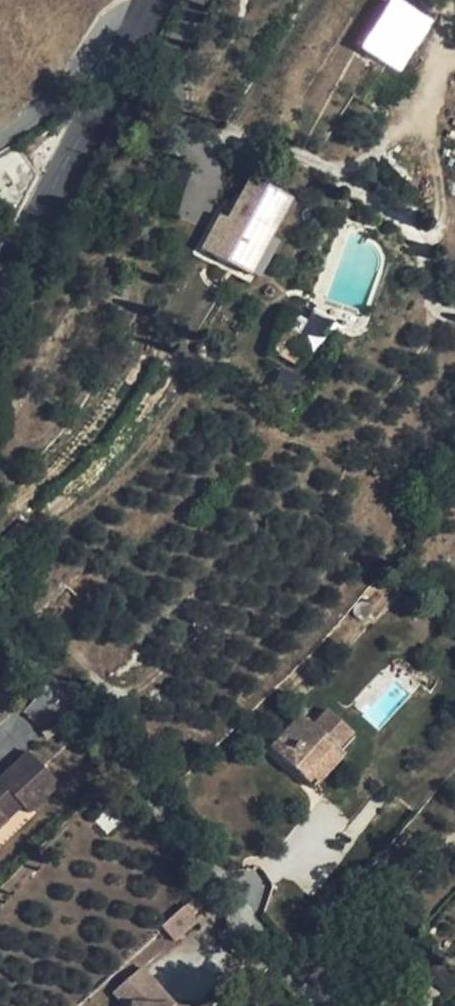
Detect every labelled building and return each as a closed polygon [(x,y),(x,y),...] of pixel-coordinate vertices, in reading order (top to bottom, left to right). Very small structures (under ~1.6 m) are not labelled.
[(429,24),(395,0),(392,0),(361,49),(399,72),(429,24)] [(290,201),(250,179),(235,206),(228,220),(220,216),(201,249),(241,270),(253,248),(262,253),(290,201)] [(235,206),(227,202),(220,216),(228,220),(235,206)] [(262,253),(253,248),(241,270),(250,275),(262,253)] [(306,320),(296,314),(273,352),(284,359),(306,320)] [(353,732),(328,710),(314,725),(302,715),(271,749),(303,778),(314,788),(345,755),(338,748),(353,732)] [(20,803),(27,809),(56,780),(24,747),(0,770),(0,822),(20,803)] [(214,897),(207,888),(192,902),(198,910),(214,897)] [(170,936),(200,923),(192,906),(162,919),(170,936)] [(152,992),(132,969),(103,992),(115,1005),(150,1005),(152,992)] [(423,986),(415,981),(408,990),(417,995),(423,986)]
